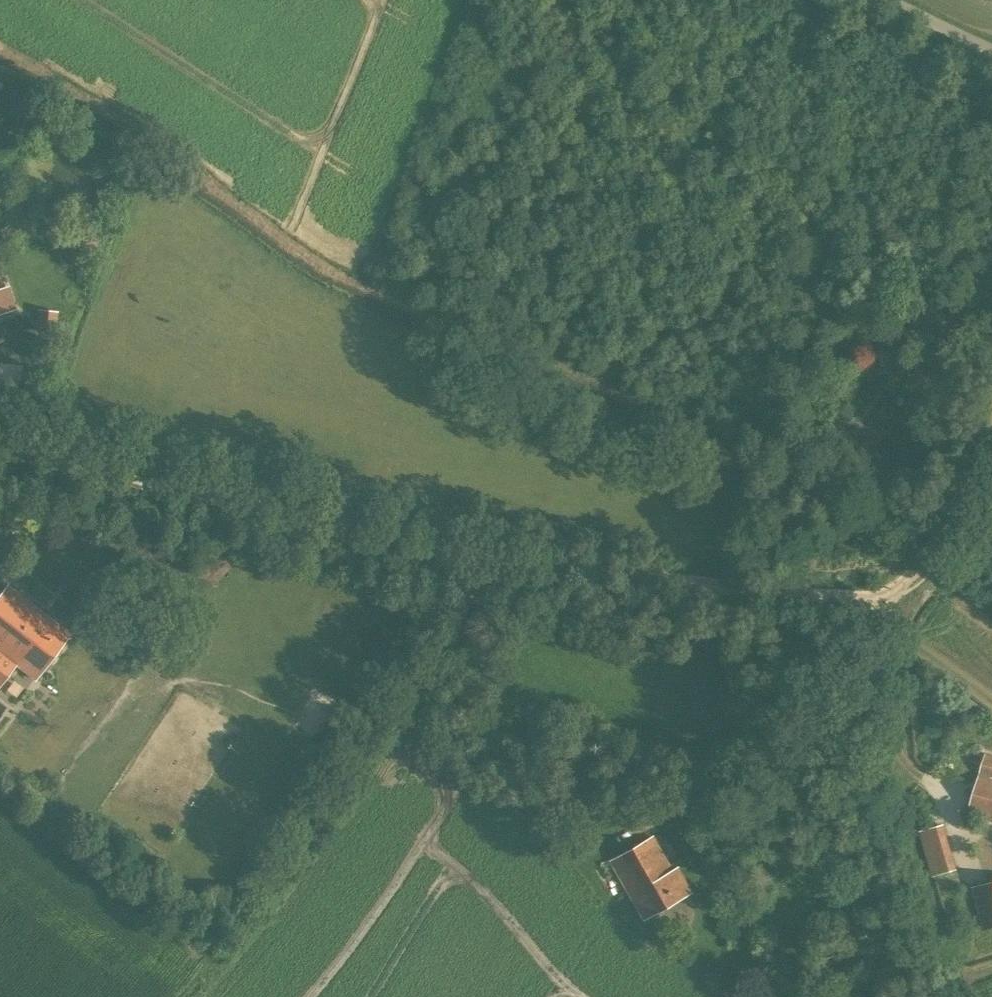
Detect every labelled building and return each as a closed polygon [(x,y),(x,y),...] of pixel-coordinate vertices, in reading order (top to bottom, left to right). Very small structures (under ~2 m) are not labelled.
[(0,383),(0,403),(32,410),(37,391),(0,383)] [(15,664),(35,680),(70,634),(8,586),(0,596),(0,684),(15,664)] [(991,821),(991,757),(985,755),(967,813),(991,821)] [(920,829),(935,875),(961,867),(946,821),(920,829)] [(651,837),(609,861),(643,919),(689,893),(674,867),(670,870),(651,837)] [(971,887),(984,931),(991,928),(991,881),(971,887)]
